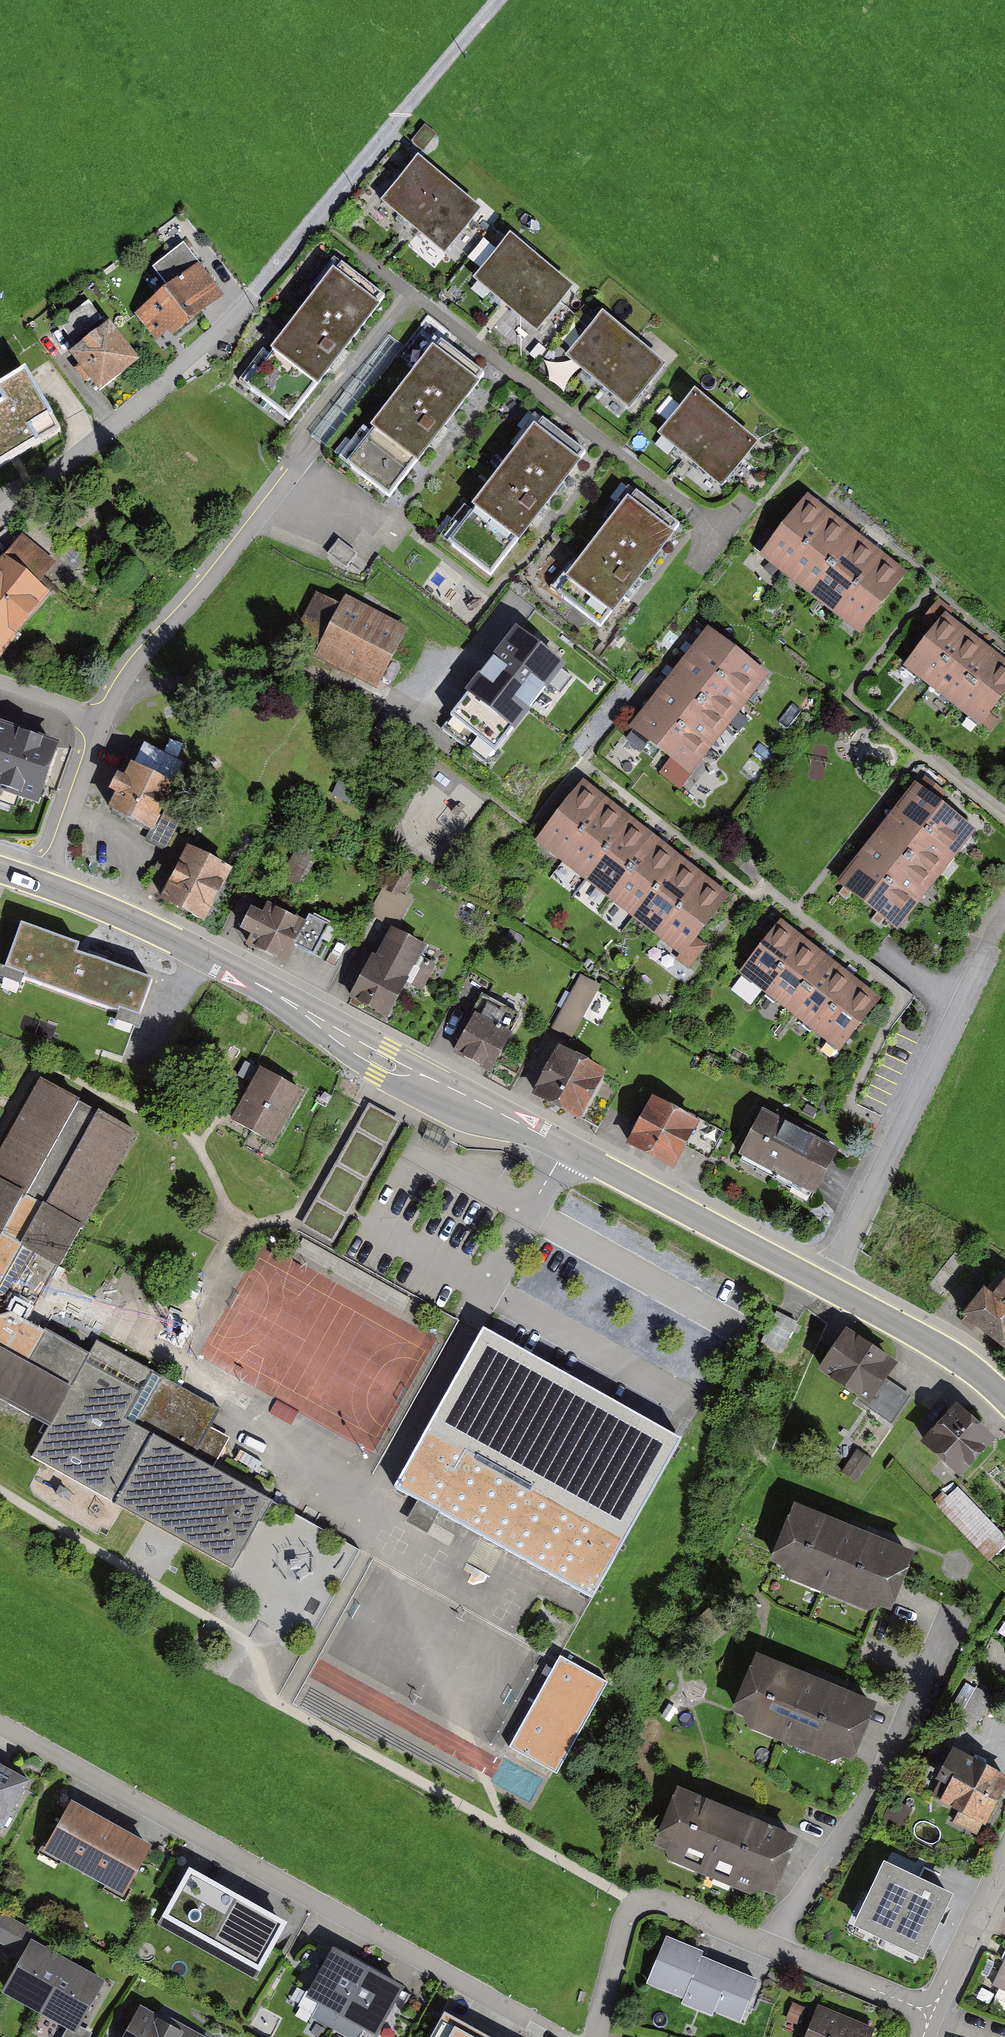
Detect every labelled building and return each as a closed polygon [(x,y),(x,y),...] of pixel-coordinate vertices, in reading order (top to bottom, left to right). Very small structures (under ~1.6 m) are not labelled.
[(403,147),(415,156),(428,140),(415,130),(403,147)] [(409,225),(445,182),(414,156),(378,199),(409,225)] [(478,208),(446,183),(410,227),(442,252),(478,208)] [(471,278),(504,304),(539,260),(507,234),(471,278)] [(192,267),(177,249),(161,262),(175,280),(192,267)] [(571,287),(540,262),(504,305),(535,330),(571,287)] [(167,349),(219,308),(192,275),(129,325),(149,351),(161,342),(167,349)] [(324,281),(262,362),(310,398),(377,310),(334,278),(329,285),(324,281)] [(64,345),(93,323),(83,310),(54,331),(64,345)] [(593,383),(627,341),(595,315),(561,357),(593,383)] [(83,388),(94,402),(135,372),(104,331),(62,362),(74,378),(71,380),(79,391),(83,388)] [(660,371),(629,346),(595,387),(625,413),(660,371)] [(6,363),(18,381),(31,373),(18,354),(6,363)] [(362,438),(408,472),(474,384),(433,354),(428,361),(422,357),(362,438)] [(3,462),(65,420),(35,377),(0,402),(0,405),(6,414),(0,418),(0,458),(3,462)] [(700,464),(737,420),(705,394),(669,437),(700,464)] [(772,447),(742,421),(705,464),(736,490),(772,447)] [(462,517),(511,553),(577,465),(535,433),(530,440),(524,435),(462,517)] [(830,509),(806,489),(757,552),(781,571),(830,509)] [(555,591),(604,628),(672,537),(629,504),(624,512),(618,507),(555,591)] [(855,529),(831,510),(782,572),(805,591),(855,529)] [(881,551),(856,530),(806,592),(832,612),(881,551)] [(0,569),(0,660),(59,590),(48,581),(61,566),(27,537),(0,569)] [(909,574),(881,552),(833,613),(861,635),(909,574)] [(350,609),(323,593),(296,636),(322,652),(350,609)] [(925,682),(967,628),(950,615),(956,607),(937,593),(919,616),(929,624),(900,661),(906,665),(900,673),(907,678),(912,672),(925,682)] [(324,661),(388,694),(419,633),(355,600),(350,609),(324,661)] [(745,705),(769,675),(709,627),(685,656),(745,705)] [(996,651),(968,629),(927,684),(955,705),(996,651)] [(508,761),(580,670),(529,630),(485,686),(475,678),(447,714),(508,761)] [(727,726),(744,705),(683,657),(667,679),(727,726)] [(999,657),(958,711),(984,729),(1004,702),(1004,661),(999,657)] [(708,750),(727,727),(666,680),(647,703),(708,750)] [(686,777),(707,751),(646,704),(625,729),(686,777)] [(38,811),(63,747),(0,723),(0,796),(38,811)] [(120,812),(112,828),(159,851),(193,784),(148,762),(131,796),(122,791),(113,809),(120,812)] [(606,799),(578,778),(532,838),(559,859),(606,799)] [(945,859),(967,831),(932,804),(939,794),(918,778),(910,788),(905,785),(884,812),(945,859)] [(629,818),(606,800),(559,861),(582,879),(629,818)] [(928,885),(946,861),(885,814),(866,838),(928,885)] [(655,838),(629,819),(583,880),(608,899),(655,838)] [(174,825),(149,873),(166,882),(156,902),(168,908),(204,841),(174,825)] [(683,859),(655,839),(608,900),(636,920),(683,859)] [(910,910),(929,886),(867,839),(848,863),(910,910)] [(286,883),(306,893),(325,858),(304,847),(286,883)] [(248,880),(202,856),(173,911),(219,935),(248,880)] [(423,870),(404,860),(376,912),(403,927),(419,899),(410,894),(423,870)] [(705,879),(683,861),(636,922),(658,940),(703,882),(705,879)] [(889,937),(910,911),(848,864),(827,888),(889,937)] [(692,951),(726,907),(701,888),(655,947),(676,963),(670,972),(684,983),(703,958),(692,951)] [(280,972),(289,958),(308,968),(325,936),(303,925),(299,933),(262,913),(257,924),(246,918),(234,940),(247,947),(244,953),(280,972)] [(800,935),(777,917),(735,971),(758,989),(800,935)] [(26,928),(2,981),(77,1015),(91,1021),(115,968),(26,928)] [(398,1023),(416,989),(432,997),(445,971),(430,963),(436,951),(400,933),(387,959),(380,956),(356,1001),(398,1023)] [(830,958),(801,936),(759,990),(788,1013),(830,958)] [(514,960),(520,950),(505,942),(500,952),(514,960)] [(857,979),(830,959),(789,1013),(815,1033),(857,979)] [(102,1031),(150,1058),(183,999),(139,974),(135,982),(122,976),(102,1012),(110,1016),(102,1031)] [(880,999),(857,980),(816,1034),(839,1052),(880,999)] [(576,987),(548,1041),(570,1052),(598,999),(576,987)] [(468,1057),(505,1078),(536,1022),(495,999),(484,1018),(488,1021),(468,1057)] [(592,1126),(619,1079),(570,1052),(544,1099),(592,1126)] [(276,1143),(304,1090),(259,1066),(231,1119),(276,1143)] [(130,1129),(37,1077),(0,1143),(0,1282),(19,1247),(54,1266),(130,1129)] [(673,1164),(684,1142),(711,1156),(724,1131),(651,1093),(627,1141),(673,1164)] [(334,1243),(400,1124),(371,1107),(303,1226),(334,1243)] [(746,1163),(784,1182),(807,1137),(770,1118),(746,1163)] [(811,1140),(787,1186),(828,1207),(852,1161),(811,1140)] [(929,1284),(950,1300),(984,1255),(963,1239),(929,1284)] [(1004,1346),(1004,1283),(997,1294),(984,1284),(962,1313),(1004,1346)] [(47,1426),(86,1356),(0,1308),(0,1400),(47,1426)] [(759,1342),(784,1355),(800,1322),(776,1310),(759,1342)] [(597,1592),(684,1420),(481,1318),(397,1484),(419,1495),(411,1512),(419,1516),(425,1505),(597,1592)] [(909,1393),(887,1379),(899,1359),(846,1327),(820,1369),(859,1393),(855,1400),(891,1422),(909,1393)] [(157,1378),(93,1343),(86,1356),(47,1426),(29,1458),(112,1505),(151,1435),(131,1424),(157,1378)] [(151,1435),(211,1468),(227,1440),(207,1429),(217,1411),(157,1378),(131,1424),(151,1435)] [(922,1445),(961,1480),(997,1441),(957,1405),(922,1445)] [(151,1435),(112,1505),(230,1570),(268,1503),(269,1500),(211,1468),(151,1435)] [(852,1495),(867,1471),(851,1461),(836,1485),(852,1495)] [(987,1562),(1004,1546),(1004,1539),(957,1488),(936,1507),(987,1562)] [(355,1552),(268,1503),(230,1570),(213,1601),(301,1650),(355,1552)] [(897,1628),(927,1558),(803,1504),(772,1575),(824,1598),(820,1606),(830,1611),(834,1601),(897,1628)] [(859,1779),(888,1712),(766,1659),(737,1725),(783,1745),(779,1756),(795,1763),(800,1753),(859,1779)] [(951,1734),(971,1746),(996,1705),(976,1693),(951,1734)] [(1004,1793),(1004,1773),(950,1745),(939,1767),(953,1774),(939,1801),(968,1815),(962,1828),(972,1833),(977,1824),(987,1828),(1004,1793)] [(0,1762),(0,1825),(2,1826),(29,1778),(0,1762)] [(773,1899),(801,1835),(682,1783),(654,1848),(697,1867),(691,1880),(706,1887),(713,1872),(773,1899)] [(85,1868),(113,1817),(72,1794),(43,1845),(85,1868)] [(126,1890),(154,1839),(113,1817),(85,1868),(126,1890)] [(853,1921),(921,1953),(952,1888),(884,1856),(853,1921)] [(287,1916),(190,1863),(163,1912),(260,1965),(271,1946),(287,1916)] [(18,1948),(32,1924),(0,1906),(0,1938),(18,1948)] [(681,2004),(714,2017),(715,2013),(741,2023),(760,1976),(703,1953),(704,1949),(667,1934),(648,1980),(685,1995),(681,2004)] [(38,2009),(68,1956),(31,1935),(0,1987),(38,2009)] [(367,1962),(332,1943),(305,1993),(340,2012),(367,1962)] [(107,1979),(68,1956),(38,2009),(68,2027),(76,2031),(80,2025),(107,1979)] [(992,1983),(1004,1990),(1004,1959),(992,1983)] [(403,1982),(367,1962),(340,2012),(376,2031),(403,1982)] [(141,2002),(123,2036),(208,2036),(141,2002)] [(786,2018),(800,2024),(806,2008),(792,2002),(786,2018)] [(876,2027),(817,2003),(803,2036),(872,2036),(876,2027)] [(440,2011),(426,2036),(487,2036),(440,2011)] [(92,2031),(80,2025),(76,2031),(68,2027),(62,2036),(89,2036),(92,2031)]
